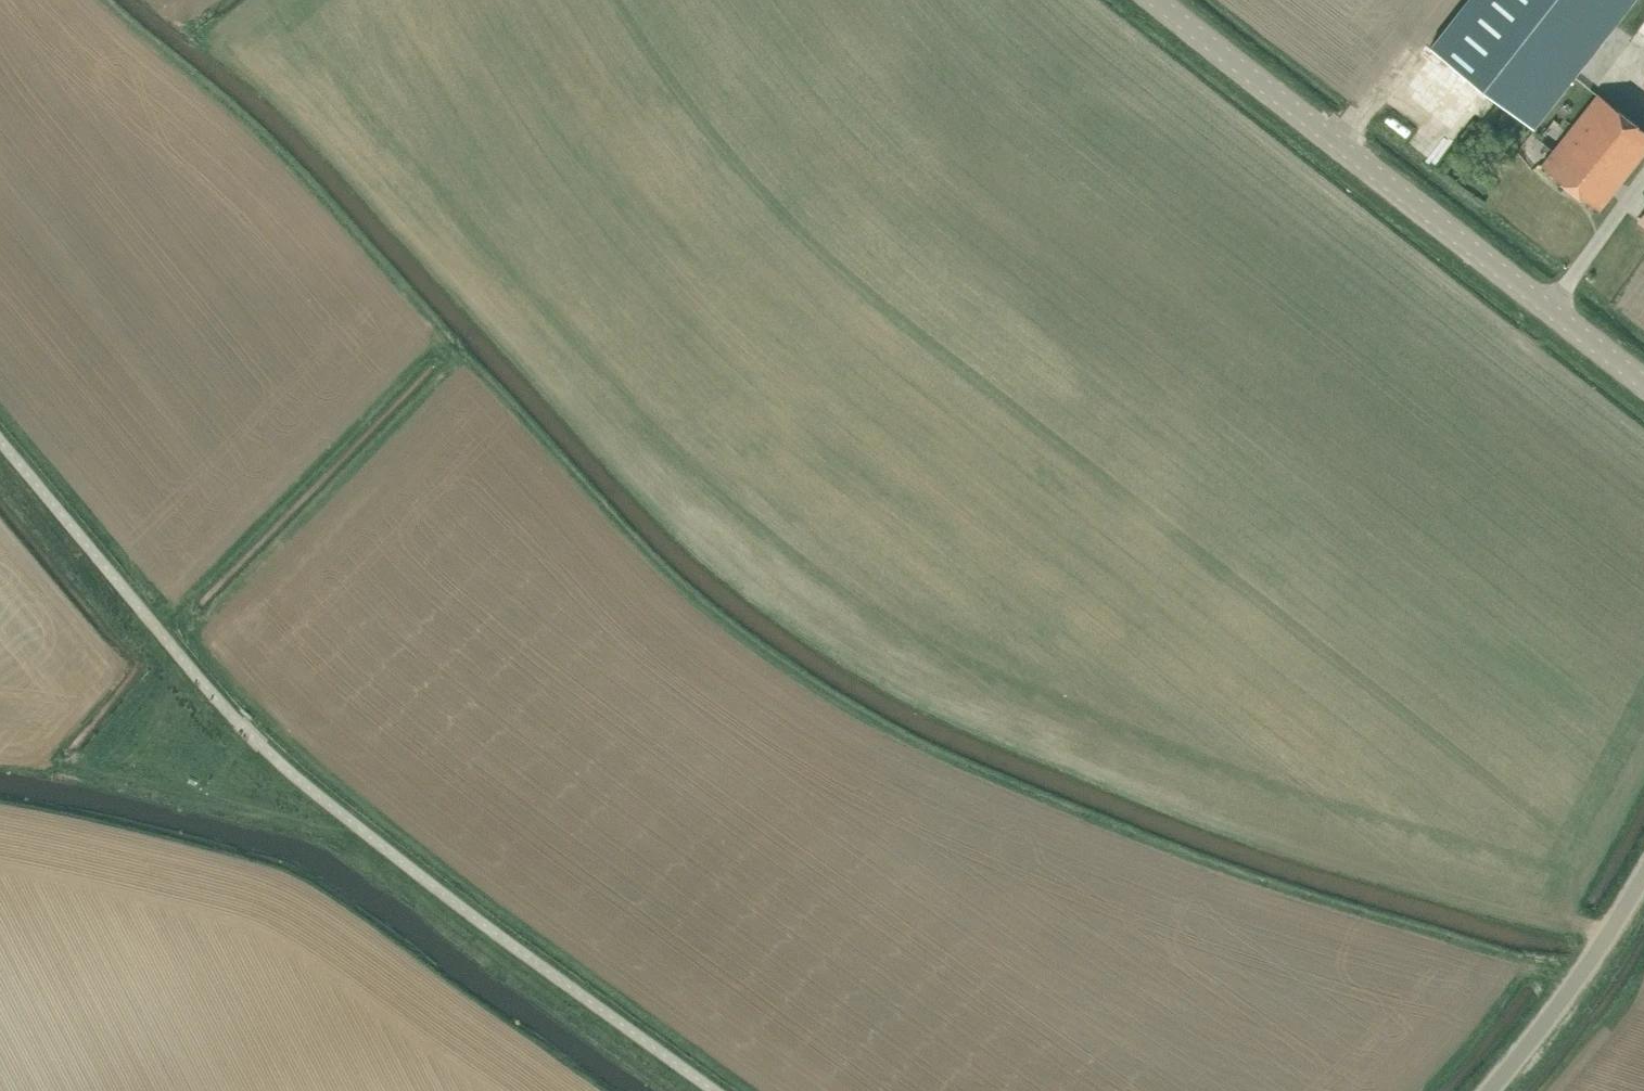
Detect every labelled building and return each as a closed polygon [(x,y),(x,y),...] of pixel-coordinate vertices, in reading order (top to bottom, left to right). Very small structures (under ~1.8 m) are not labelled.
[(1492,99),(1524,124),(1532,130),(1566,87),(1614,25),(1633,0),(1468,0),(1448,26),(1429,50),(1492,99)] [(1541,168),(1599,213),(1643,155),(1643,130),(1598,94),(1541,168)]
